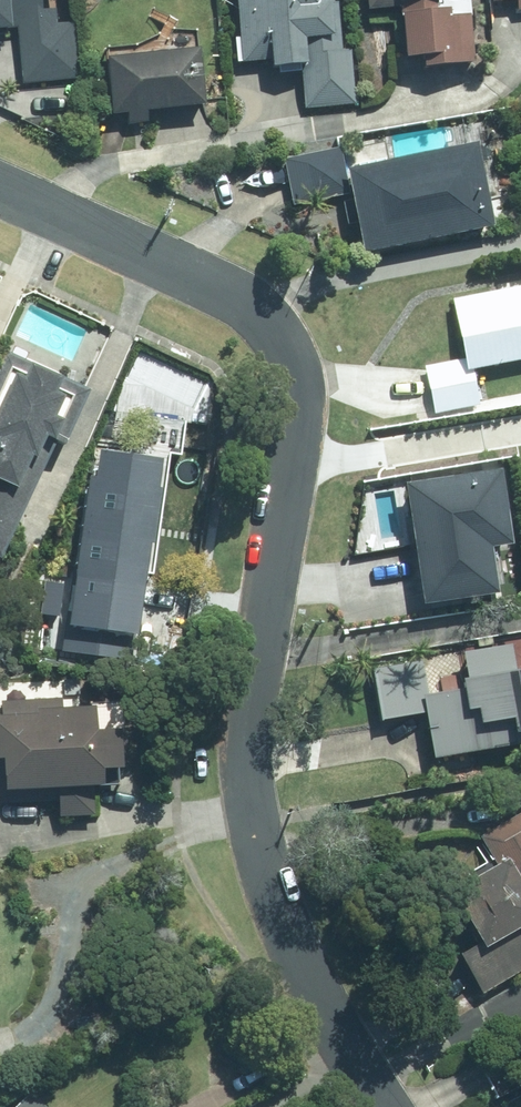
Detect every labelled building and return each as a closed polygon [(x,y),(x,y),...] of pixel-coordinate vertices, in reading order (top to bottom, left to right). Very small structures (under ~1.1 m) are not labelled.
[(15,41),(14,31),(22,30),(27,84),(84,78),(79,23),(61,24),(59,11),(47,12),(45,0),(0,0),(0,42),(15,41)] [(248,64),(278,61),(279,76),(306,73),(310,111),(361,106),(355,52),(342,54),(337,0),(242,0),(248,64)] [(375,13),(404,10),(410,62),(427,60),(428,71),(485,65),(478,0),(374,0),(375,13)] [(205,53),(111,62),(116,117),(131,115),(132,126),(153,124),(152,113),(210,107),(205,53)] [(363,225),(369,255),(501,228),(484,145),(352,172),(358,201),(348,203),(353,228),(363,225)] [(288,162),(297,207),(353,195),(344,151),(288,162)] [(454,301),(468,373),(520,364),(520,289),(454,301)] [(14,347),(0,376),(0,548),(5,550),(52,452),(48,450),(58,428),(70,434),(94,385),(14,347)] [(166,452),(105,442),(101,471),(93,469),(66,639),(134,650),(166,452)] [(414,479),(431,595),(502,584),(495,539),(516,536),(505,465),(414,479)] [(440,752),(516,738),(513,724),(520,723),(520,655),(518,638),(464,648),(470,682),(432,689),(426,654),(377,663),(386,715),(432,707),(440,752)] [(0,708),(0,794),(55,791),(56,811),(99,808),(97,779),(119,777),(118,760),(131,759),(129,719),(103,721),(101,697),(69,699),(69,694),(4,697),(5,708),(0,708)] [(487,987),(520,967),(520,926),(519,924),(520,923),(520,810),(484,832),(501,860),(458,886),(484,929),(461,943),(487,987)] [(35,1089),(17,1106),(54,1106),(35,1089)]
